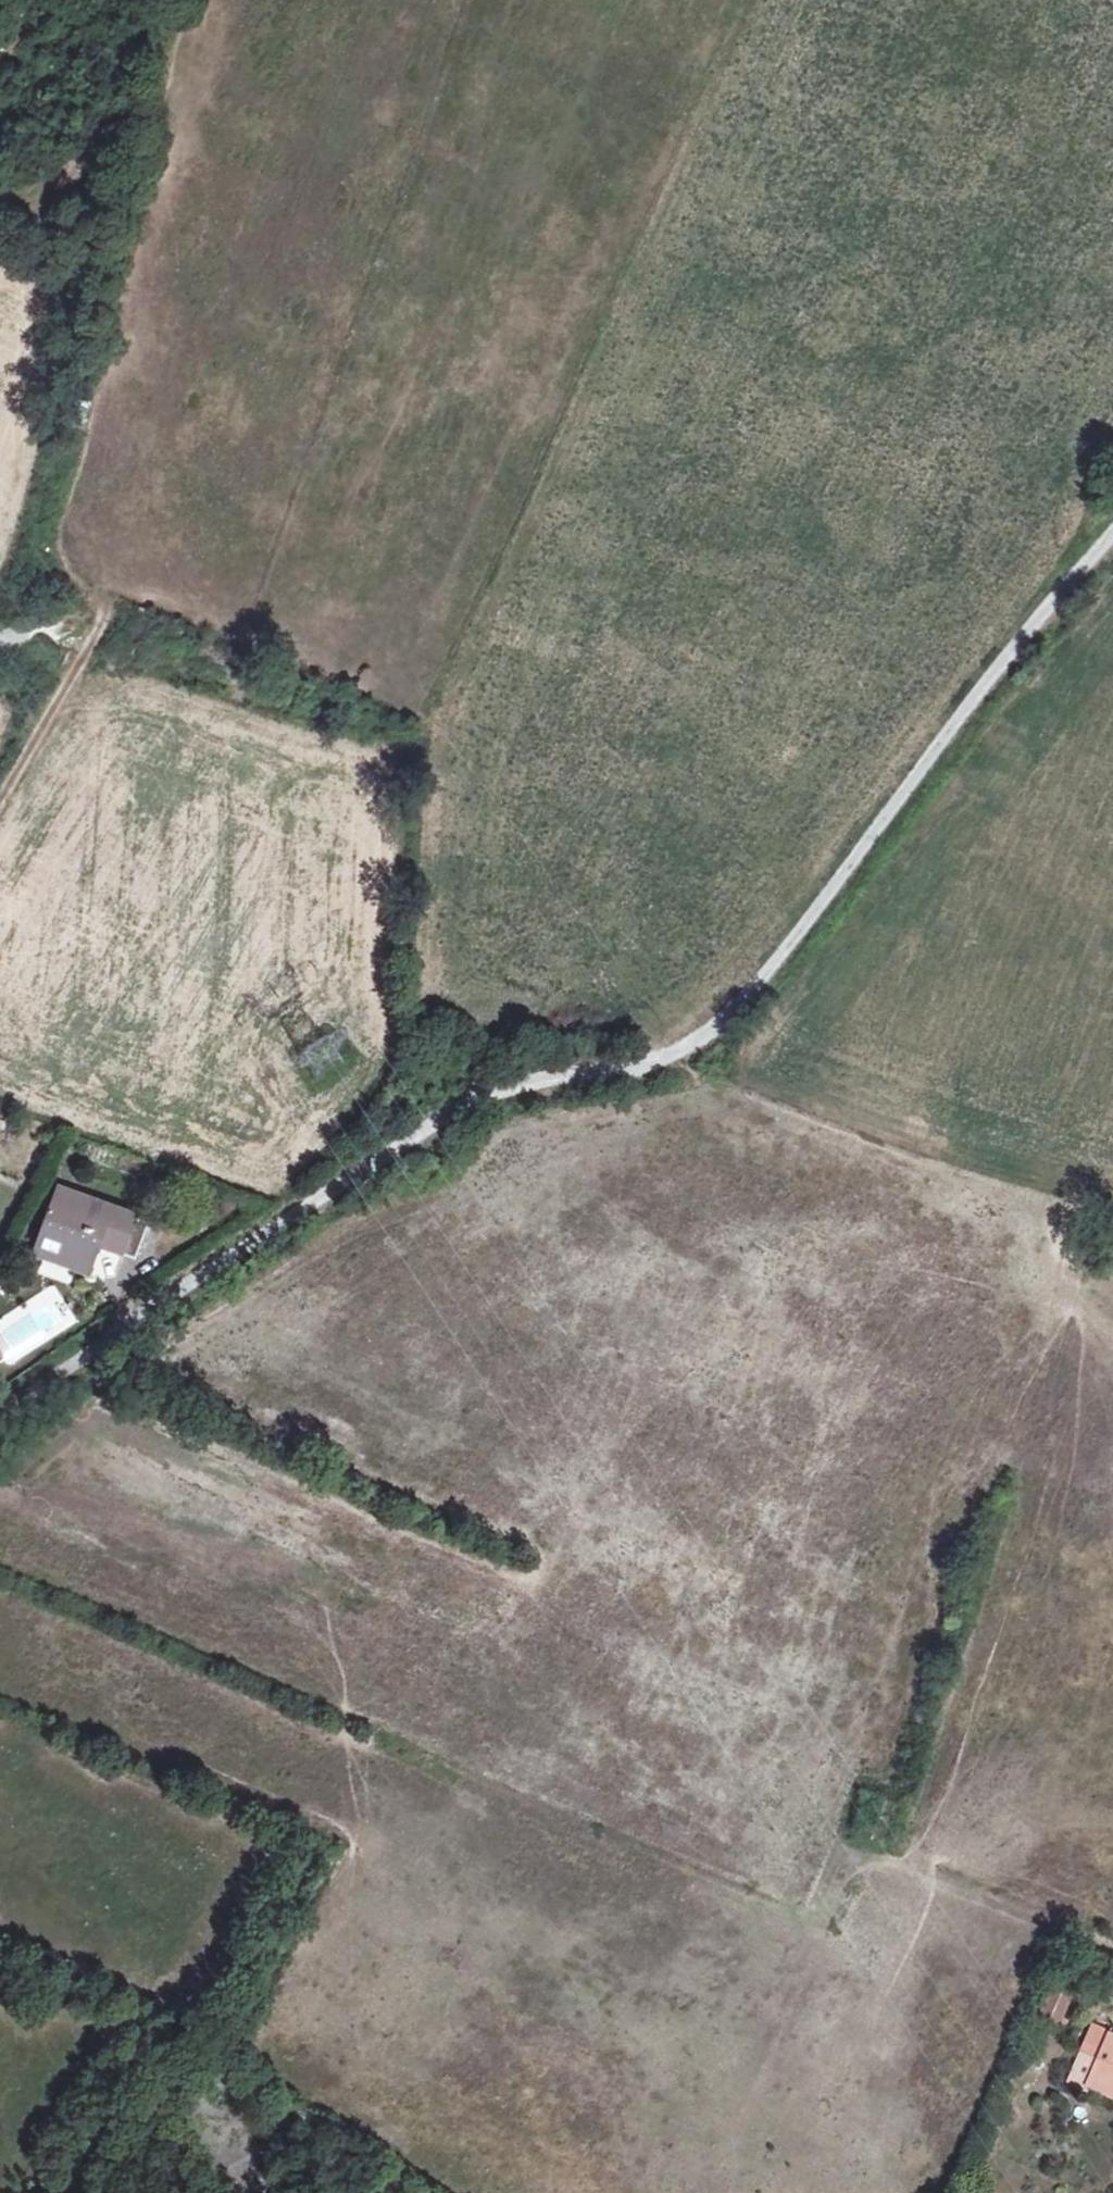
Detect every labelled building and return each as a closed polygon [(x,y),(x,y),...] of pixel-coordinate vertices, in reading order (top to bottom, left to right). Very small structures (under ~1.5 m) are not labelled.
[(1105,500),(1112,507),(1112,490),(1105,500)] [(64,1191),(46,1240),(69,1249),(64,1262),(93,1272),(103,1245),(139,1258),(152,1223),(64,1191)] [(69,1249),(46,1240),(41,1254),(64,1262),(69,1249)] [(1045,2006),(1063,2014),(1069,2001),(1051,1992),(1045,2006)] [(1060,2022),(1063,2014),(1045,2006),(1042,2014),(1060,2022)] [(1112,2095),(1112,2033),(1095,2025),(1070,2081),(1086,2088),(1088,2085),(1112,2095)]
